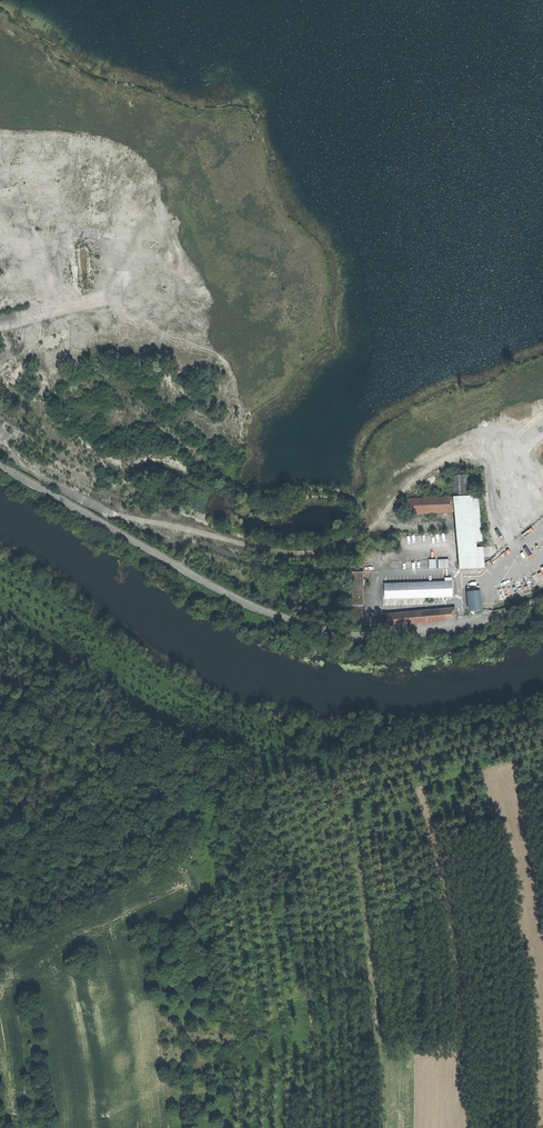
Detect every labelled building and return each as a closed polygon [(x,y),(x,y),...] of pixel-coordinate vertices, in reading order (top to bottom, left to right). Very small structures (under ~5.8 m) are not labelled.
[(473,569),(484,568),(483,548),(476,548),(476,542),(482,541),(478,495),(472,496),(472,475),(452,476),(453,497),(399,499),(400,514),(456,512),(461,568),(473,569)] [(350,626),(363,626),(364,624),(364,572),(349,572),(349,605),(349,625),(350,625),(350,626)] [(385,584),(385,598),(453,596),(452,582),(385,584)] [(480,591),(468,592),(470,612),(476,611),(481,611),(480,591)] [(455,610),(453,609),(386,615),(386,623),(378,624),(378,629),(385,629),(385,626),(434,622),(455,619),(455,617),(456,616),(456,611),(455,610)]
